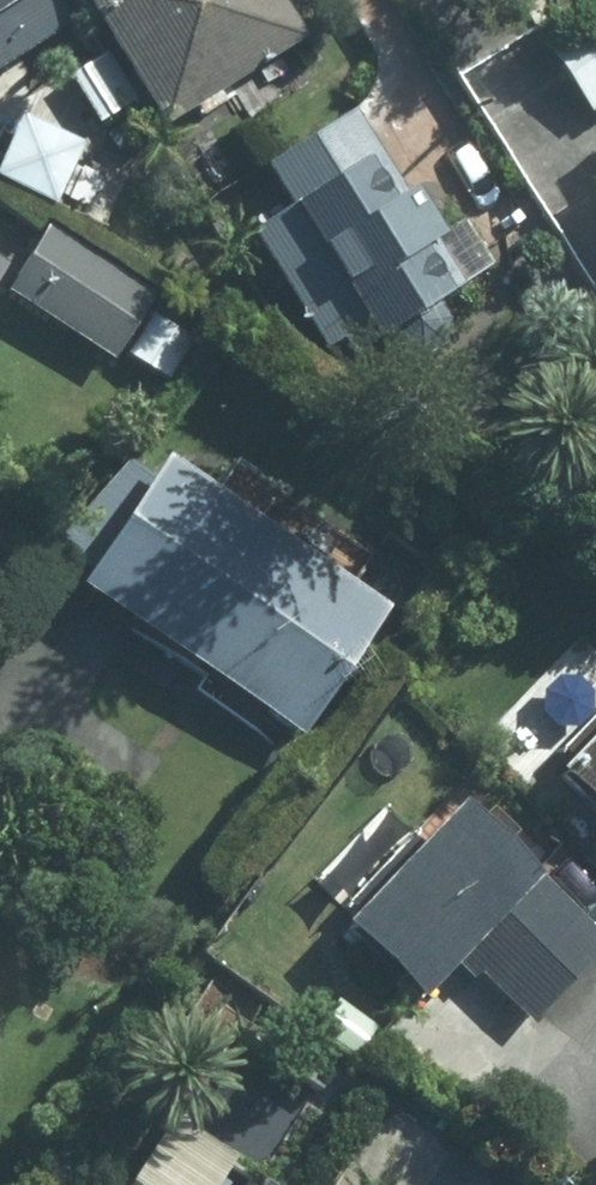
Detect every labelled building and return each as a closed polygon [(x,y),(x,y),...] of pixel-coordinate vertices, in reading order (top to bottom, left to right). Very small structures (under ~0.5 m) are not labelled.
[(68,0),(0,0),(0,72),(82,23),(68,0)] [(298,0),(104,0),(179,123),(319,35),(298,0)] [(106,40),(68,63),(104,122),(142,99),(106,40)] [(468,272),(367,108),(279,162),(303,205),(266,231),(339,347),(354,337),(364,351),(395,334),(406,352),(431,356),(452,342),(463,323),(453,305),(467,293),(459,277),(468,272)] [(163,293),(59,225),(17,289),(121,357),(124,352),(155,305),(163,293)] [(16,263),(0,253),(0,285),(16,263)] [(194,331),(155,305),(124,352),(164,378),(194,331)] [(403,606),(185,453),(100,583),(315,734),(403,606)] [(530,770),(595,832),(595,701),(530,770)] [(590,943),(432,800),(318,925),(400,1000),(436,960),(459,980),(465,974),(518,1022),(590,943)]
